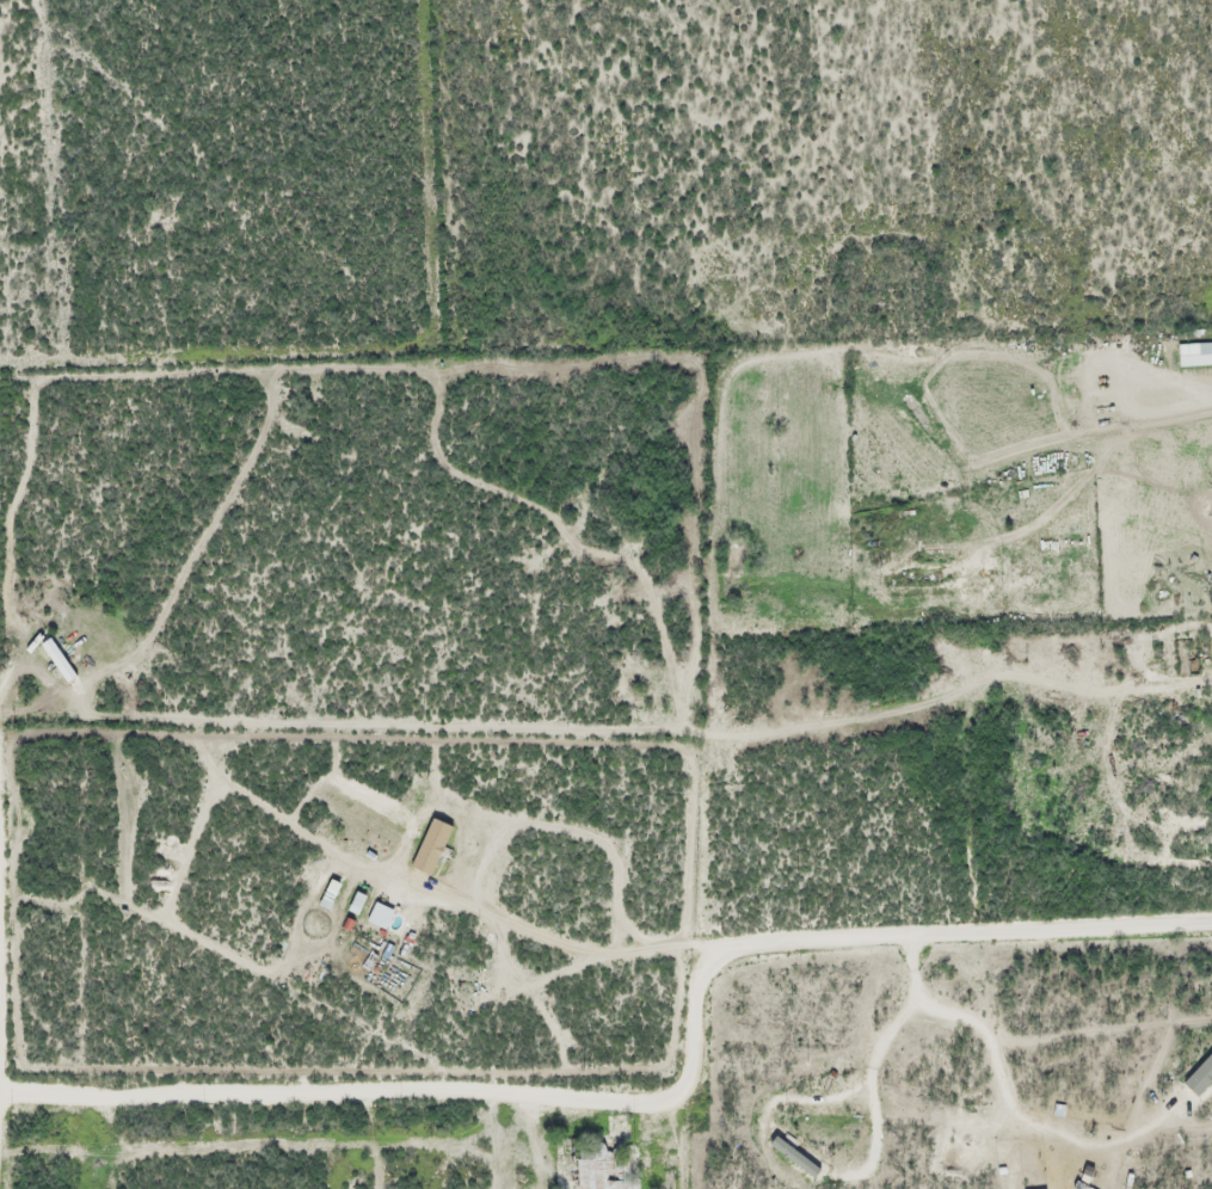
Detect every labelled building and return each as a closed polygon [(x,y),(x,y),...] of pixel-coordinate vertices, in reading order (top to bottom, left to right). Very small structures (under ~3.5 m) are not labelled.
[(1176,344),(1176,357),(1211,356),(1211,343),(1176,344)] [(636,1179),(627,1180),(626,1159),(619,1159),(619,1143),(573,1144),(575,1188),(637,1188),(636,1179)]
